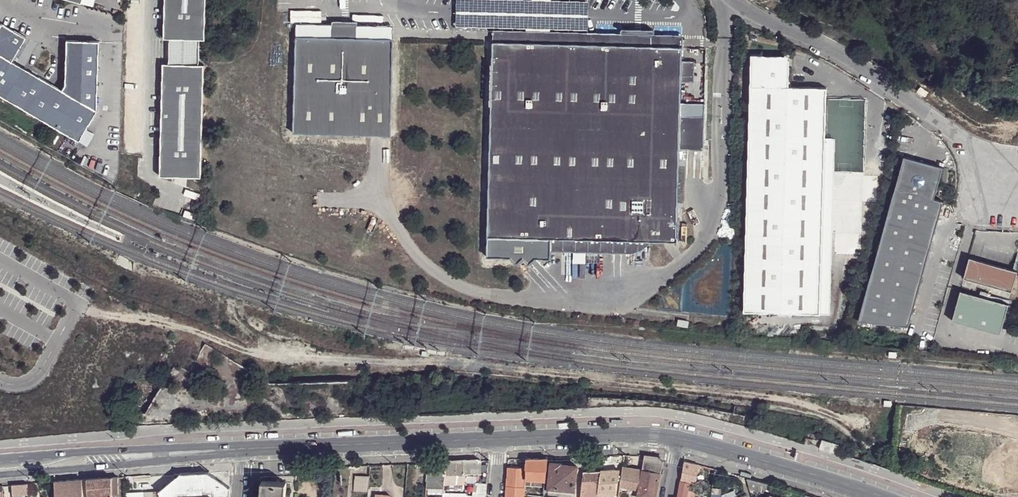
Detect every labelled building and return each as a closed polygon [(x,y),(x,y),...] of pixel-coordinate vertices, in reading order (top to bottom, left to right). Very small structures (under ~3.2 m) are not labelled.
[(164,43),(170,43),(200,44),(205,44),(206,0),(166,0),(164,43)] [(492,31),(492,43),(681,47),(681,34),(652,34),(653,32),(653,30),(652,29),(621,29),(620,30),(620,31),(622,33),(548,31),(548,29),(586,30),(587,0),(455,0),(454,30),(492,31)] [(0,24),(0,31),(11,28),(1,22),(0,24)] [(354,40),(392,41),(392,29),(294,26),(293,39),(332,40),(332,37),(334,35),(351,35),(354,38),(354,40)] [(78,141),(96,111),(98,41),(65,40),(64,84),(61,90),(11,61),(25,37),(11,28),(0,31),(0,96),(78,141)] [(389,138),(392,41),(354,40),(354,38),(351,35),(334,35),(332,37),(332,40),(293,39),(291,135),(389,138)] [(170,43),(170,66),(199,67),(200,44),(170,43)] [(681,47),(492,43),(487,238),(549,239),(549,252),(568,252),(568,240),(615,240),(622,241),(638,241),(648,241),(678,242),(679,150),(680,115),(681,82),(681,60),(681,47)] [(790,58),(751,57),(744,314),(820,316),(825,140),(826,90),(789,89),(790,58)] [(693,82),(694,61),(681,60),(681,82),(693,82)] [(163,65),(161,178),(202,180),(204,67),(199,67),(170,66),(163,65)] [(929,92),(921,87),(918,92),(926,97),(929,92)] [(680,115),(679,150),(703,150),(704,116),(680,115)] [(834,140),(825,140),(820,316),(830,316),(834,140)] [(943,171),(904,161),(859,325),(909,330),(944,205),(934,203),(943,171)] [(1017,270),(969,257),(963,278),(1011,291),(1017,270)] [(960,291),(952,320),(999,333),(1007,304),(960,291)] [(695,326),(683,324),(683,330),(694,332),(695,326)] [(650,456),(647,471),(655,472),(657,457),(650,456)] [(657,457),(655,472),(660,473),(661,473),(664,458),(657,457)] [(545,481),(546,458),(525,459),(525,469),(526,469),(525,480),(530,480),(545,481)] [(480,461),(445,462),(444,474),(455,474),(465,474),(480,473),(480,461)] [(445,462),(427,463),(426,480),(425,484),(426,484),(425,485),(443,486),(443,483),(443,481),(444,474),(445,462)] [(683,462),(680,481),(689,484),(694,485),(698,465),(683,462)] [(574,490),(576,466),(575,466),(559,465),(559,464),(551,463),(549,488),(549,489),(574,490)] [(622,466),(618,496),(655,496),(660,473),(655,472),(647,471),(642,470),(622,466)] [(508,467),(506,496),(524,496),(525,486),(525,480),(526,469),(525,469),(523,468),(508,467)] [(714,470),(711,493),(719,495),(724,473),(714,470)] [(600,471),(584,471),(582,490),(597,492),(600,471)] [(600,471),(597,492),(597,496),(614,496),(614,494),(616,493),(619,471),(607,471),(600,471)] [(158,492),(175,496),(211,496),(230,488),(207,472),(180,473),(158,492)] [(455,474),(444,474),(443,481),(443,483),(454,484),(455,474)] [(465,474),(455,474),(454,484),(464,484),(465,474)] [(367,492),(368,476),(353,475),(352,492),(367,492)] [(87,480),(88,496),(89,496),(107,496),(108,495),(107,478),(95,479),(87,480)] [(767,484),(747,478),(747,479),(749,489),(764,493),(767,484)] [(55,482),(56,496),(83,496),(82,480),(55,482)] [(677,496),(686,496),(689,484),(680,481),(677,496)] [(285,483),(261,482),(260,496),(285,496),(285,483)] [(486,484),(477,483),(477,484),(475,484),(475,486),(475,487),(473,487),(472,492),(476,493),(476,494),(485,495),(486,484)] [(19,485),(12,486),(13,496),(21,496),(29,495),(28,484),(19,485)] [(230,488),(211,496),(229,496),(230,488)]
